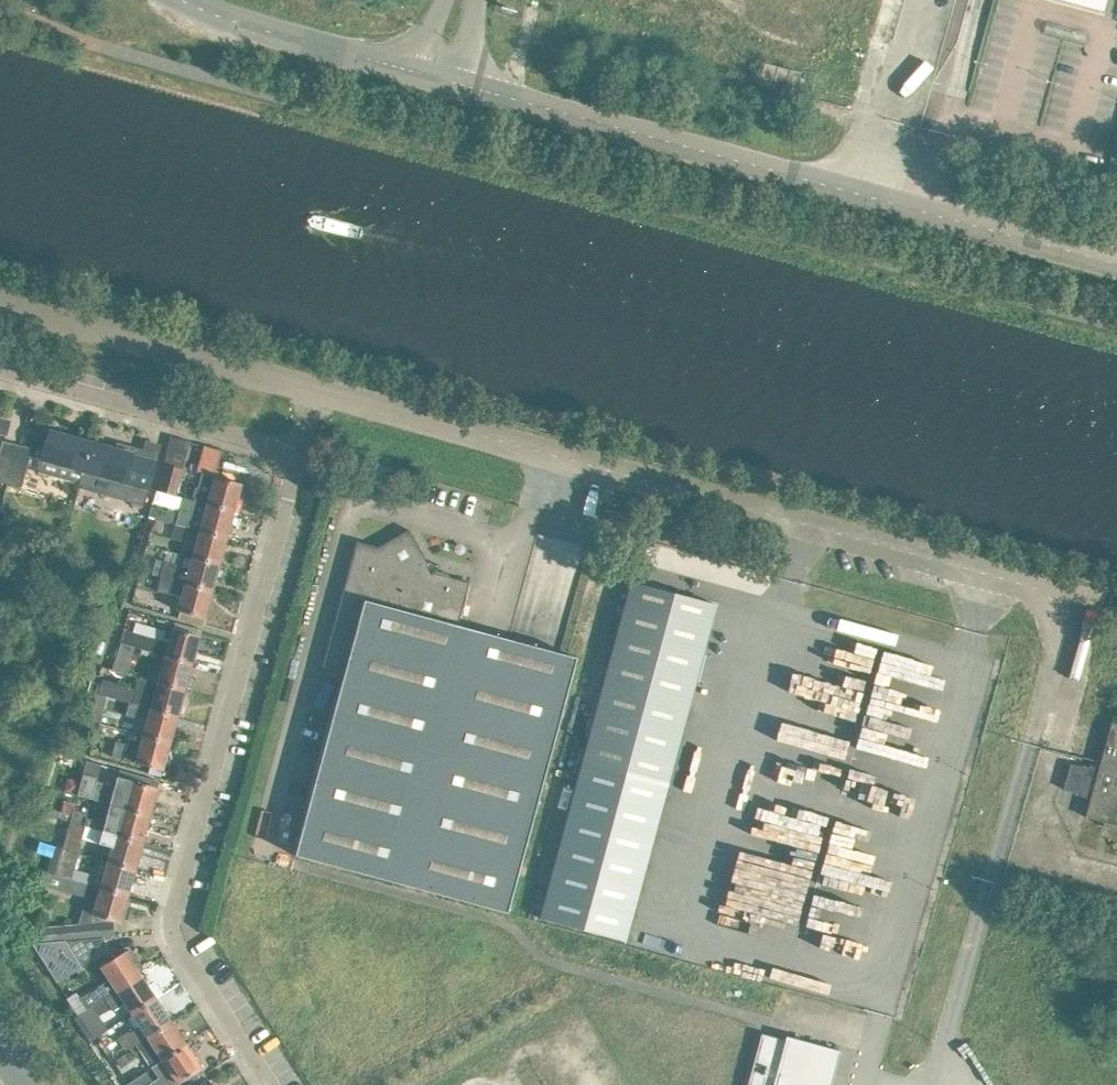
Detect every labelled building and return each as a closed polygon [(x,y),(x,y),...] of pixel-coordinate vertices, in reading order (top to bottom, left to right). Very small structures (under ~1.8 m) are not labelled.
[(875,35),(884,0),(749,0),(875,35)] [(1103,13),(1107,0),(1054,0),(1103,13)] [(765,63),(759,83),(794,93),(800,73),(765,63)] [(7,432),(12,414),(0,410),(0,430),(7,432)] [(84,470),(91,442),(49,431),(49,432),(35,428),(32,441),(47,445),(43,459),(42,458),(38,473),(80,484),(84,470)] [(19,444),(2,440),(0,447),(0,481),(8,483),(19,444)] [(116,449),(91,442),(84,470),(149,488),(156,461),(132,455),(134,447),(118,443),(116,449)] [(32,448),(19,444),(8,483),(22,486),(32,448)] [(182,469),(165,465),(158,490),(175,495),(182,469)] [(234,510),(241,484),(202,473),(197,488),(195,487),(192,498),(194,499),(194,500),(234,510)] [(227,537),(234,510),(194,500),(191,512),(179,509),(178,513),(152,505),(149,515),(175,523),(188,527),(200,530),(227,537)] [(184,541),(188,527),(175,523),(171,538),(184,541)] [(323,666),(345,671),(364,600),(458,625),(469,582),(434,572),(431,574),(426,565),(428,563),(409,529),(378,547),(357,541),(323,666)] [(219,564),(227,537),(200,530),(193,556),(219,564)] [(212,590),(219,565),(219,564),(193,556),(189,571),(186,570),(177,568),(173,579),(212,590)] [(173,579),(177,568),(177,565),(164,561),(160,575),(173,579)] [(170,593),(173,579),(160,575),(156,591),(169,595),(170,593)] [(204,618),(212,590),(173,579),(170,593),(182,596),(178,610),(204,618)] [(631,582),(603,685),(688,708),(716,605),(631,582)] [(560,653),(458,625),(364,600),(345,671),(295,855),(507,912),(576,657),(560,653)] [(192,663),(199,636),(175,629),(171,643),(123,629),(120,642),(134,647),(167,656),(192,663)] [(127,673),(134,647),(120,642),(112,669),(127,673)] [(192,663),(167,656),(160,681),(185,689),(192,663)] [(177,716),(185,689),(160,681),(159,683),(140,677),(137,689),(121,684),(120,688),(102,683),(99,695),(104,696),(117,700),(120,701),(120,700),(130,703),(152,708),(152,709),(177,716)] [(177,716),(152,709),(152,708),(130,703),(127,716),(148,722),(145,735),(170,741),(177,716)] [(1111,722),(1099,768),(1091,766),(1091,765),(1090,765),(1089,767),(1070,764),(1063,789),(1090,799),(1085,816),(1116,825),(1116,724),(1111,722)] [(170,741),(145,735),(141,748),(127,745),(127,743),(115,740),(111,755),(141,764),(150,766),(162,770),(170,741)] [(157,788),(136,782),(118,777),(115,785),(96,779),(97,777),(84,773),(80,786),(78,794),(110,803),(110,804),(124,808),(150,815),(157,788)] [(143,841),(150,815),(124,808),(110,804),(105,823),(86,818),(84,825),(86,826),(103,830),(117,834),(143,841)] [(74,811),(71,821),(84,825),(86,818),(87,814),(74,811)] [(86,826),(84,825),(71,821),(70,821),(63,847),(78,851),(86,826)] [(135,867),(143,841),(117,834),(103,830),(99,843),(113,847),(110,859),(135,867)] [(63,847),(55,874),(71,879),(78,851),(63,847)] [(128,895),(135,867),(110,859),(102,887),(102,888),(128,895)] [(91,873),(73,868),(71,879),(76,880),(88,883),(91,873)] [(99,916),(120,922),(128,895),(102,888),(102,887),(71,879),(55,874),(50,873),(47,886),(73,893),(99,900),(94,915),(99,916)] [(112,921),(52,926),(53,940),(113,935),(112,921)] [(32,944),(57,983),(81,967),(66,941),(34,943),(32,944)] [(93,1005),(105,998),(106,1000),(118,992),(141,977),(139,974),(143,969),(137,960),(131,950),(125,952),(125,951),(102,967),(110,979),(79,998),(76,993),(68,998),(79,1014),(93,1005)] [(156,999),(141,977),(118,992),(106,1000),(112,1009),(113,1010),(125,1002),(133,1014),(156,999)] [(105,998),(93,1005),(100,1017),(112,1009),(106,1000),(105,998)] [(171,1022),(156,999),(133,1014),(148,1037),(171,1022)] [(100,1017),(93,1005),(79,1014),(94,1038),(108,1029),(100,1017)] [(187,1046),(171,1022),(148,1037),(163,1060),(187,1046)] [(137,1045),(129,1033),(128,1031),(117,1038),(122,1046),(126,1052),(137,1045)] [(746,1084),(826,1084),(836,1049),(790,1037),(789,1041),(760,1033),(746,1084)] [(187,1046),(163,1060),(152,1067),(159,1078),(147,1084),(187,1084),(205,1073),(187,1046)]
